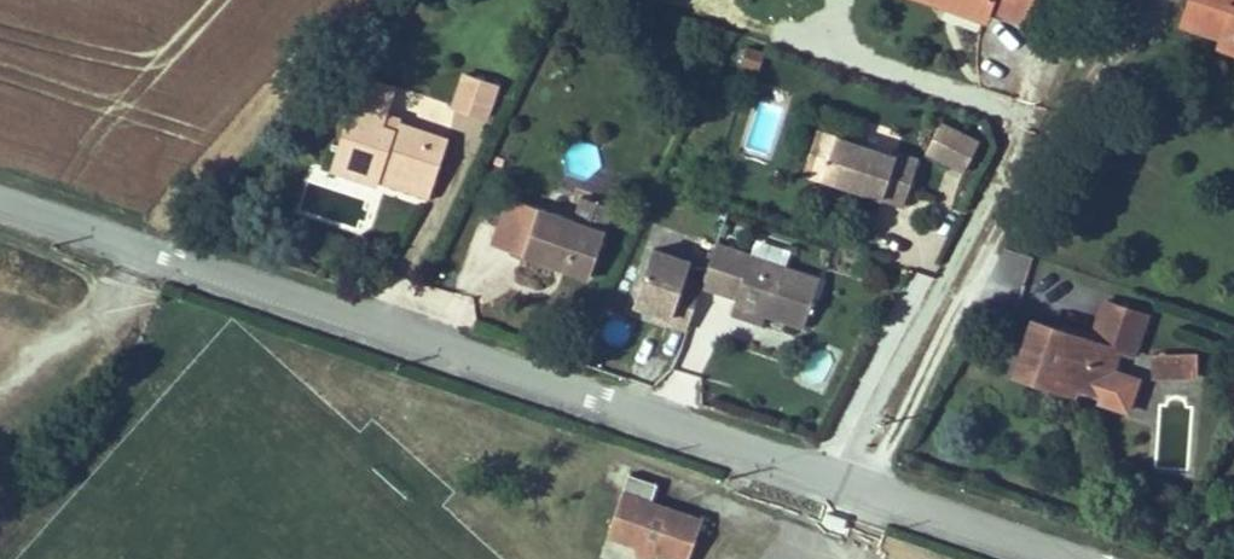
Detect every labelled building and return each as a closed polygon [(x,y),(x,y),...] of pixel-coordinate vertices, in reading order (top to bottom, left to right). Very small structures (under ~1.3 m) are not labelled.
[(985,22),(988,11),(1026,23),(1034,0),(920,0),(985,22)] [(1180,17),(1220,32),(1218,37),(1231,42),(1229,46),(1233,48),(1233,0),(1186,0),(1180,17)] [(738,67),(759,72),(764,52),(742,47),(738,67)] [(453,107),(459,110),(487,118),(497,85),(463,75),(453,107)] [(376,180),(379,172),(432,188),(449,140),(397,124),(393,132),(381,128),(391,100),(355,87),(328,172),(374,188),(376,180)] [(979,141),(941,121),(926,150),(964,170),(979,141)] [(841,136),(819,128),(810,152),(832,160),(841,136)] [(889,154),(841,136),(832,160),(810,152),(803,171),(898,205),(916,157),(892,148),(889,154)] [(432,188),(379,172),(376,180),(428,197),(432,188)] [(583,196),(576,216),(540,207),(505,194),(488,244),(591,279),(606,227),(591,222),(597,201),(583,196)] [(723,245),(709,286),(744,297),(741,305),(811,327),(827,279),(723,245)] [(993,283),(1020,291),(1030,258),(1004,250),(993,283)] [(689,282),(694,262),(652,252),(637,317),(689,330),(700,284),(689,282)] [(1148,307),(1104,293),(1089,335),(1030,316),(1013,369),(1046,380),(1048,371),(1080,381),(1106,389),(1120,346),(1134,351),(1148,307)] [(1199,354),(1153,353),(1152,379),(1199,379),(1199,354)] [(1080,381),(1048,371),(1046,380),(1077,390),(1080,381)] [(650,502),(655,486),(626,477),(607,535),(683,558),(688,558),(700,518),(650,502)]
